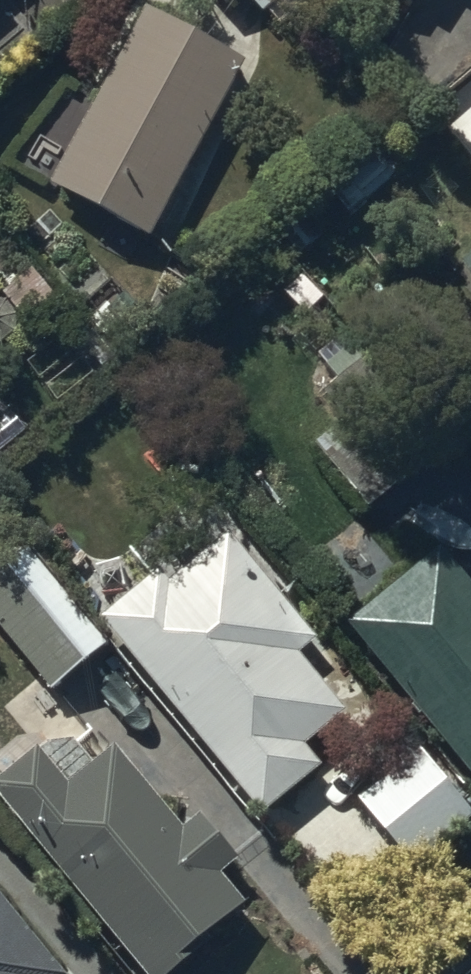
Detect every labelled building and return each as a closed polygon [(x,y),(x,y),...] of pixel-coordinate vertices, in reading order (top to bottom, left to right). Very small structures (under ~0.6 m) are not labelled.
[(225,13),(239,0),(213,0),(225,13)] [(263,23),(288,0),(241,0),(263,23)] [(424,10),(431,0),(411,0),(424,10)] [(242,72),(143,20),(50,195),(149,247),(242,72)] [(157,578),(100,630),(260,824),(318,775),(302,755),(344,720),(295,661),(314,646),(227,541),(167,590),(157,578)] [(346,636),(470,787),(470,595),(440,557),(346,636)] [(0,577),(0,696),(12,710),(39,687),(49,700),(104,655),(23,558),(0,577)] [(0,789),(0,811),(133,973),(183,973),(211,951),(206,946),(243,916),(218,886),(237,870),(199,823),(181,838),(114,757),(93,774),(72,749),(49,750),(37,761),(35,759),(0,789)] [(357,809),(411,877),(470,830),(470,829),(417,761),(357,809)] [(0,907),(0,973),(54,973),(0,907)]
